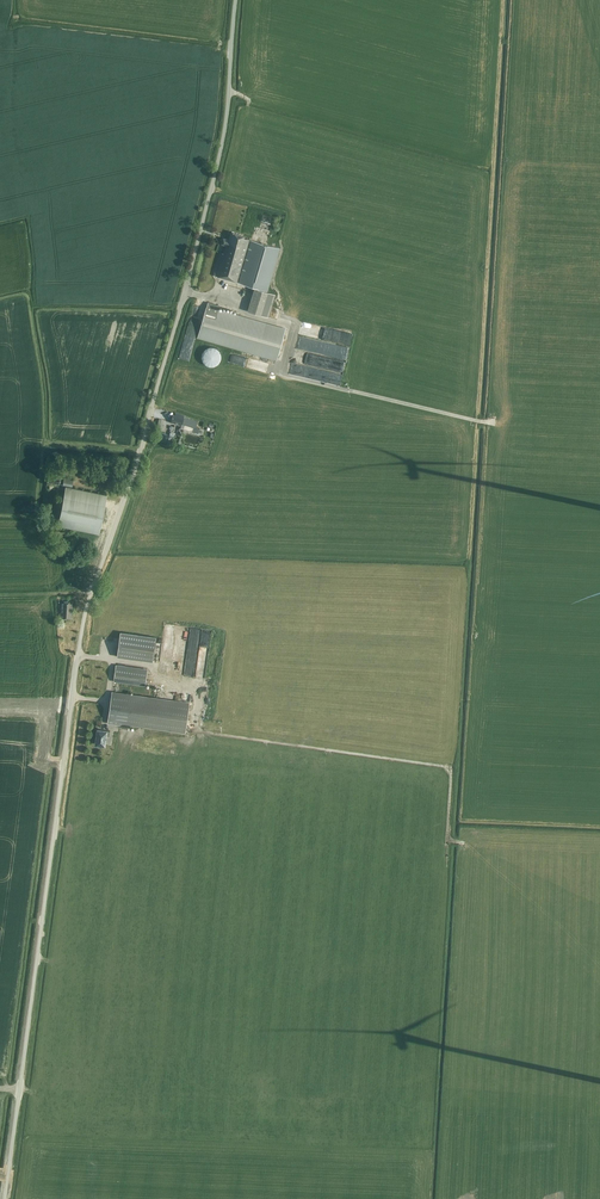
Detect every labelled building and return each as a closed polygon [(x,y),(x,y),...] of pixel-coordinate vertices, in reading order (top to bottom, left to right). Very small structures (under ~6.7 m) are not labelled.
[(279,248),(243,237),(244,235),(231,232),(228,240),(223,238),(221,244),(223,245),(221,253),(220,253),(214,275),(267,290),(268,284),(279,248)] [(269,317),(276,294),(255,287),(247,310),(269,317)] [(286,329),(218,309),(219,305),(208,302),(206,306),(197,337),(277,360),(286,329)] [(212,346),(211,346),(210,346),(209,347),(208,347),(207,347),(207,348),(206,348),(205,349),(204,350),(203,351),(203,352),(202,353),(202,354),(202,355),(202,356),(202,357),(202,358),(202,359),(203,360),(203,361),(204,362),(205,363),(205,364),(206,364),(207,365),(208,365),(209,365),(210,366),(211,366),(212,366),(213,366),(214,365),(215,365),(216,365),(217,364),(218,364),(219,363),(219,362),(220,362),(220,361),(220,360),(221,359),(221,358),(221,357),(221,356),(221,355),(221,354),(221,353),(220,352),(220,351),(220,350),(219,350),(219,349),(218,349),(217,348),(216,348),(216,347),(215,347),(214,347),(213,346),(212,346)] [(338,367),(345,369),(348,357),(348,358),(350,349),(346,348),(344,357),(344,360),(342,359),(341,363),(339,363),(338,367)] [(233,353),(231,362),(252,368),(254,359),(233,353)] [(326,370),(324,381),(342,384),(344,371),(341,370),(341,372),(326,370)] [(185,416),(176,413),(175,415),(173,415),(171,421),(173,421),(173,423),(182,426),(183,423),(194,427),(193,431),(198,433),(200,429),(196,427),(198,421),(184,417),(185,416)] [(155,440),(167,443),(169,434),(157,431),(155,440)] [(101,479),(109,480),(111,472),(103,471),(101,479)] [(64,478),(61,477),(61,474),(50,472),(48,481),(59,483),(60,481),(63,482),(64,478)] [(72,487),(74,480),(64,478),(63,482),(63,485),(66,486),(58,525),(99,533),(107,494),(72,487)] [(71,603),(69,603),(69,601),(64,601),(64,604),(61,604),(61,618),(71,618),(71,612),(72,612),(72,607),(71,607),(71,603)] [(116,657),(152,662),(156,638),(120,633),(116,657)] [(144,685),(147,671),(115,666),(113,681),(144,685)] [(126,727),(126,724),(185,733),(189,704),(111,693),(107,724),(126,727)] [(97,728),(95,744),(105,746),(107,735),(109,736),(110,731),(107,731),(107,730),(97,728)]
